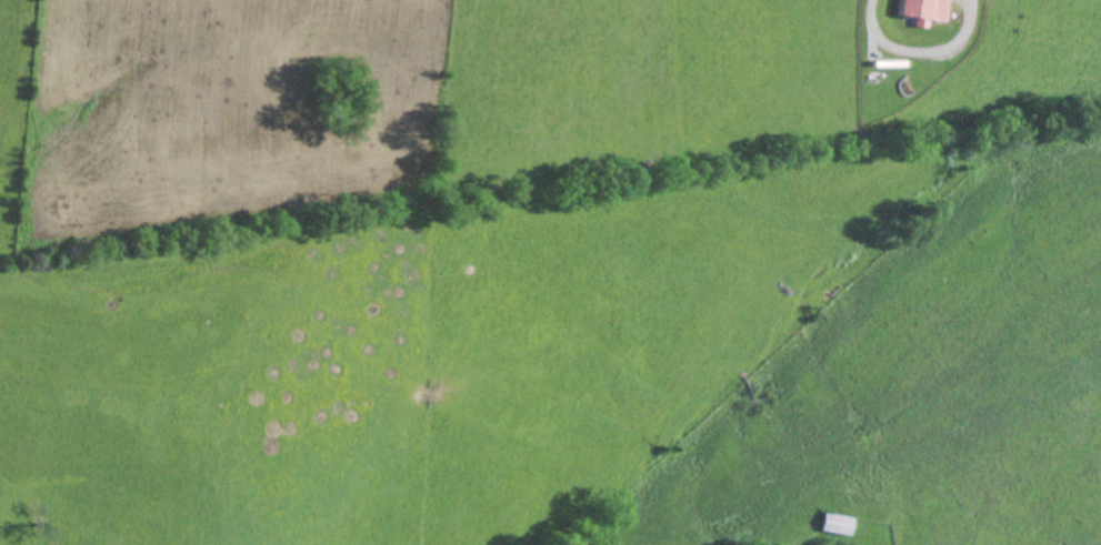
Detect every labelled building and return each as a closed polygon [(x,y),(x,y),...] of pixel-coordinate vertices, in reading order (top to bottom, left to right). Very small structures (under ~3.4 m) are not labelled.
[(896,15),(915,17),(914,26),(925,27),(926,19),(941,20),(943,0),(898,0),(896,15)] [(859,535),(860,516),(831,514),(829,532),(859,535)]
